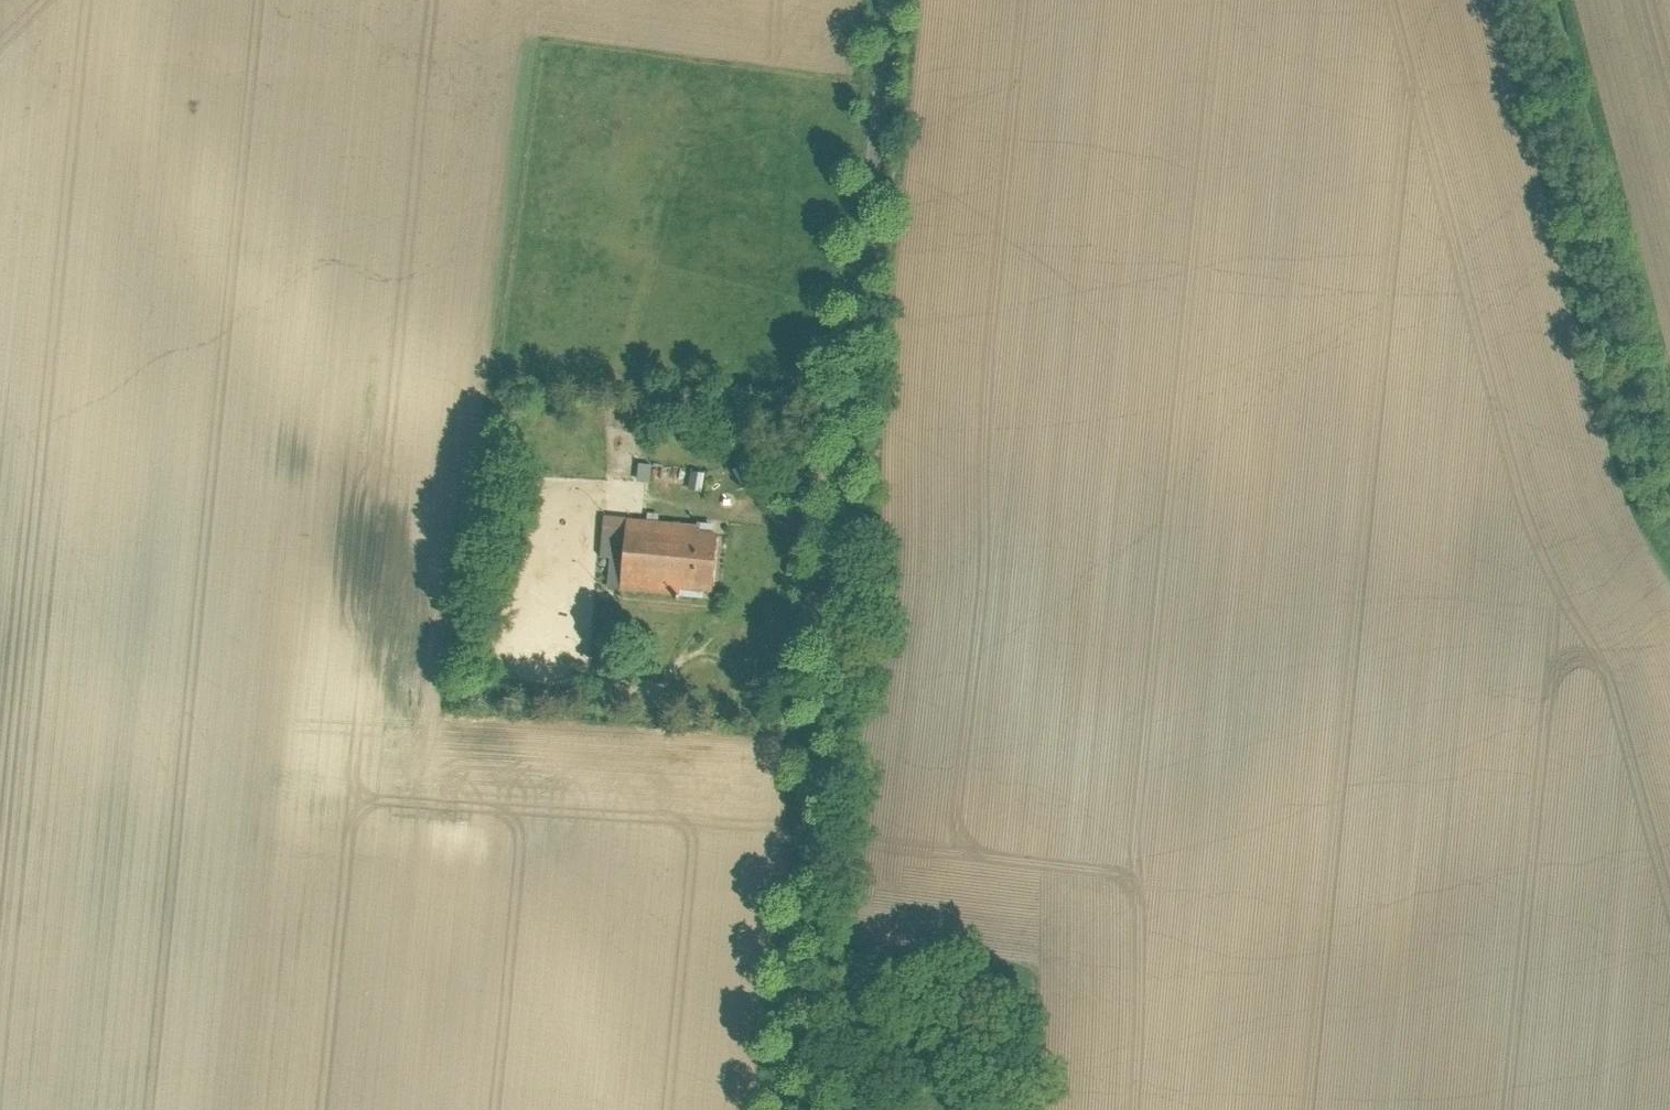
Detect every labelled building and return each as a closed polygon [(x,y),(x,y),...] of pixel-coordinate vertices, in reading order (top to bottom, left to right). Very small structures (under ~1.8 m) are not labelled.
[(610,562),(608,592),(712,602),(719,530),(605,519),(601,561),(610,562)]
